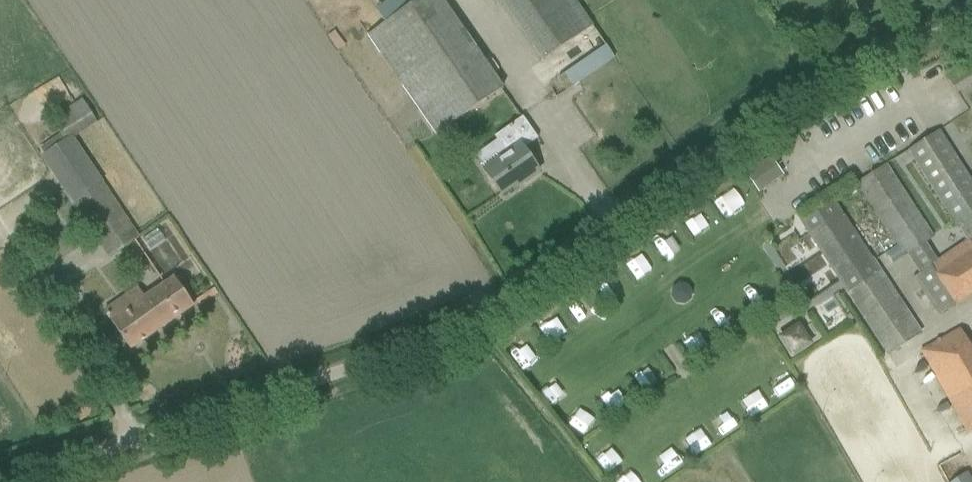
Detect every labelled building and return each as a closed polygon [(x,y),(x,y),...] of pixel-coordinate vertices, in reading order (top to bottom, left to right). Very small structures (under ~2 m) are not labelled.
[(384,24),(368,35),(436,134),(503,88),(442,0),(387,0),(374,9),(384,24)] [(530,44),(542,61),(592,26),(574,0),(499,0),(530,44)] [(581,35),(585,41),(578,46),(586,57),(605,43),(594,26),(581,35)] [(606,46),(564,75),(573,87),(614,58),(606,46)] [(61,135),(40,148),(74,199),(70,202),(108,258),(138,238),(70,139),(95,122),(87,110),(81,100),(50,119),(61,135)] [(484,170),(489,178),(501,194),(514,185),(515,188),(539,171),(523,149),(537,138),(523,117),(494,137),(507,155),(484,170)] [(961,228),(971,221),(971,185),(936,132),(908,151),(961,228)] [(758,192),(784,176),(770,153),(744,169),(758,192)] [(857,184),(868,201),(904,256),(933,237),(896,182),(885,165),(857,184)] [(800,221),(811,238),(847,293),(879,272),(843,217),(832,200),(800,221)] [(961,228),(969,241),(913,279),(939,316),(971,293),(971,221),(961,228)] [(627,265),(636,279),(651,269),(643,255),(627,265)] [(879,272),(847,293),(888,355),(920,334),(879,272)] [(110,321),(119,333),(130,350),(193,306),(174,278),(110,321)] [(778,335),(790,358),(815,345),(802,322),(778,335)] [(921,351),(967,432),(971,430),(971,352),(959,330),(921,351)] [(686,344),(692,354),(705,346),(698,336),(686,344)] [(639,390),(658,383),(651,365),(633,372),(639,390)] [(776,399),(796,388),(786,369),(766,379),(776,399)] [(721,438),(740,426),(728,409),(710,421),(721,438)] [(693,455),(711,445),(701,429),(684,439),(693,455)] [(597,458),(607,471),(623,460),(613,446),(597,458)] [(966,471),(950,481),(971,481),(971,480),(966,471)]
